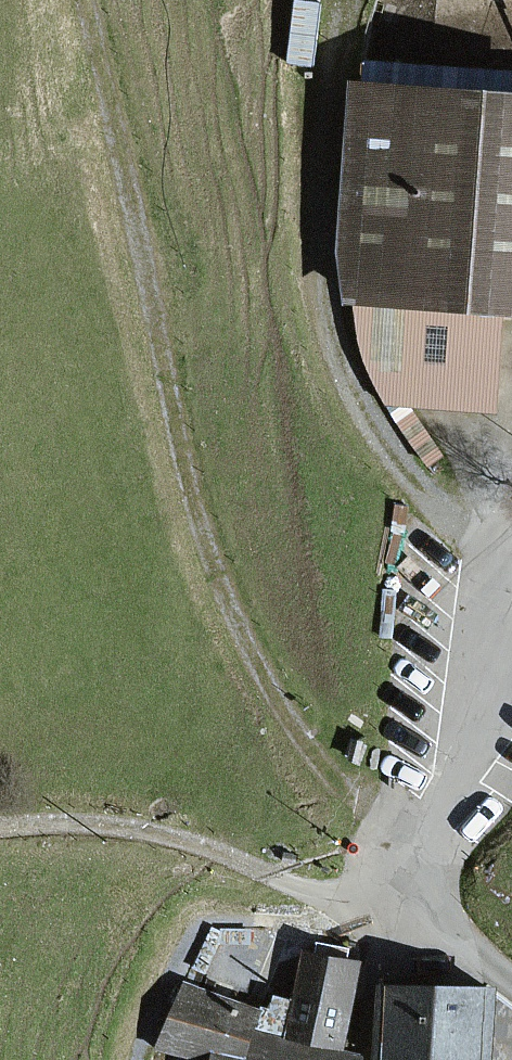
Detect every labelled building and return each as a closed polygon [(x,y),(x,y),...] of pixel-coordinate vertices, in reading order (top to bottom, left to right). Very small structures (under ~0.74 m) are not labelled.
[(364,87),(349,291),(511,303),(511,98),(364,87)] [(307,950),(294,1001),(285,1034),(340,1048),(362,965),(307,950)] [(258,1027),(263,1007),(181,985),(164,1050),(202,1059),(214,1059),(215,1055),(234,1059),(249,1059),(258,1027)] [(379,1059),(494,1059),(493,998),(492,986),(377,989),(379,1059)] [(271,1009),(263,1007),(258,1027),(285,1034),(294,1001),(275,996),(271,1009)] [(493,998),(494,1059),(511,1059),(511,1013),(493,998)] [(364,1055),(340,1048),(285,1034),(258,1027),(249,1059),(362,1059),(364,1055)]
